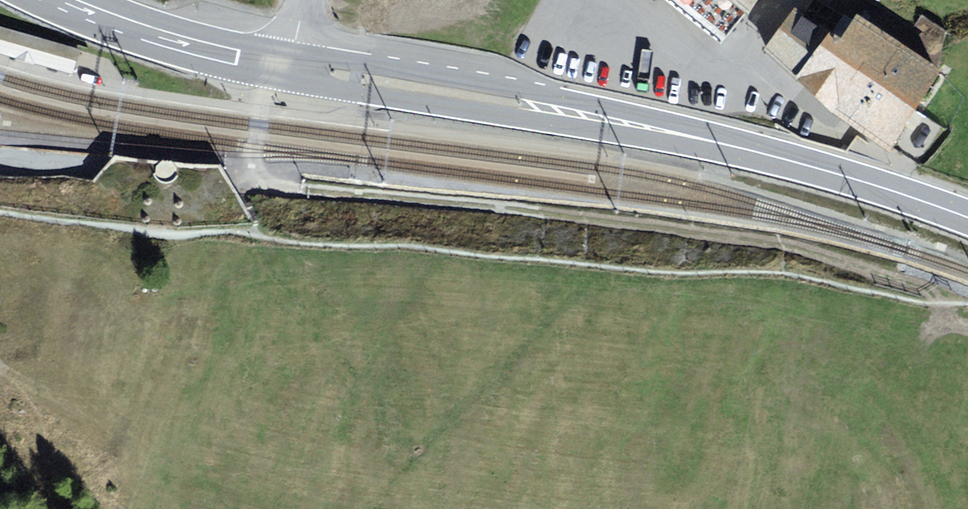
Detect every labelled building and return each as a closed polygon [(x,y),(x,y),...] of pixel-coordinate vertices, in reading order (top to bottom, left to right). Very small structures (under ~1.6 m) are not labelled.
[(749,12),(757,0),(733,0),(749,12)] [(764,49),(797,76),(831,28),(796,5),(764,49)] [(841,34),(831,28),(797,76),(888,150),(941,66),(857,11),(841,34)]
